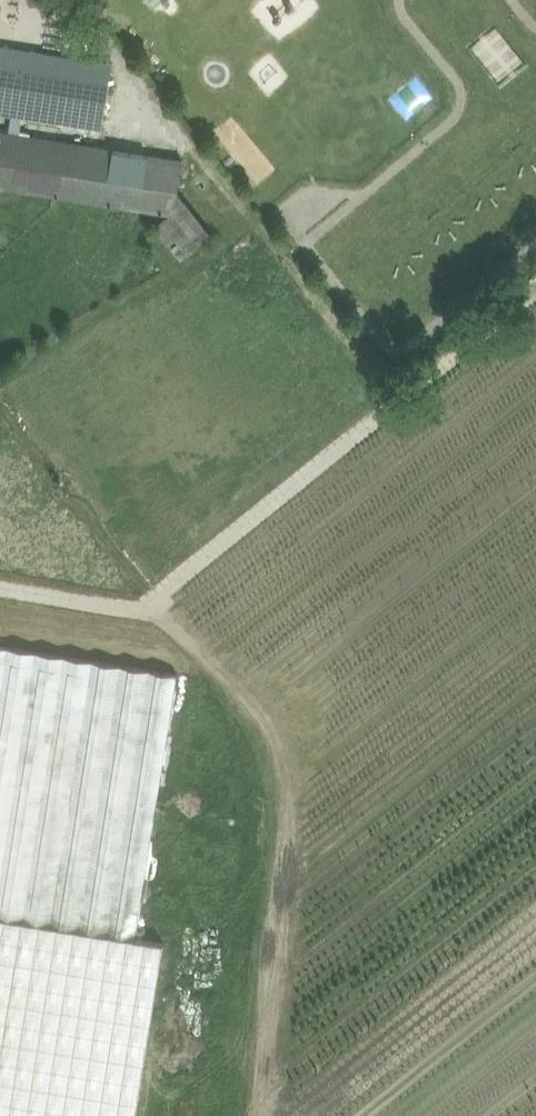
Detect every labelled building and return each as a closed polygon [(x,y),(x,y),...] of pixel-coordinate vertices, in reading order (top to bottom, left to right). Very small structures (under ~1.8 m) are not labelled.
[(12,114),(9,130),(0,128),(0,186),(170,213),(154,226),(181,259),(214,233),(178,187),(182,157),(20,131),(23,115),(79,124),(86,73),(88,58),(0,45),(0,112),(12,114)] [(163,940),(136,936),(177,672),(89,659),(0,644),(0,1115),(136,1115),(163,940)]
